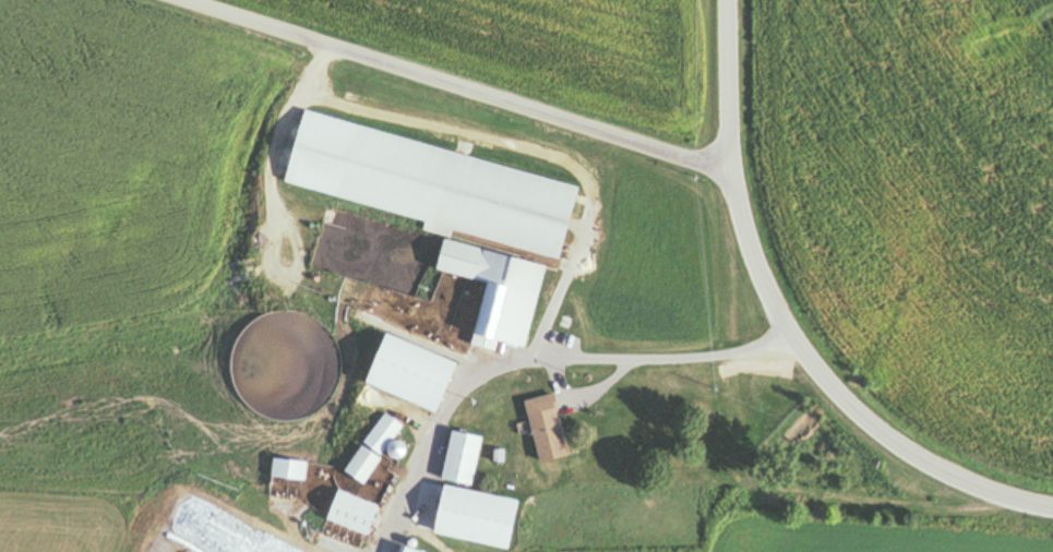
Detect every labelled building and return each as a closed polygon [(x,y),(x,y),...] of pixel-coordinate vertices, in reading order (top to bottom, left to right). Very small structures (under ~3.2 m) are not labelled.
[(456,232),(569,260),(588,185),(365,131),(348,201),(430,221),(428,231),(455,238),(456,232)] [(531,349),(542,293),(517,288),(523,257),(459,244),(452,274),(488,282),(474,346),(501,352),(503,343),(531,349)] [(402,355),(449,380),(456,366),(409,341),(402,355)] [(403,389),(409,391),(414,378),(408,376),(403,389)] [(545,465),(574,459),(564,409),(535,415),(545,465)] [(368,486),(407,425),(388,413),(350,474),(368,486)] [(448,482),(478,487),(487,438),(457,432),(448,482)] [(276,481),(309,481),(309,461),(276,461),(276,481)] [(410,545),(408,551),(439,551),(454,500),(421,491),(406,544),(410,545)] [(333,522),(371,537),(383,507),(344,492),(333,522)]
